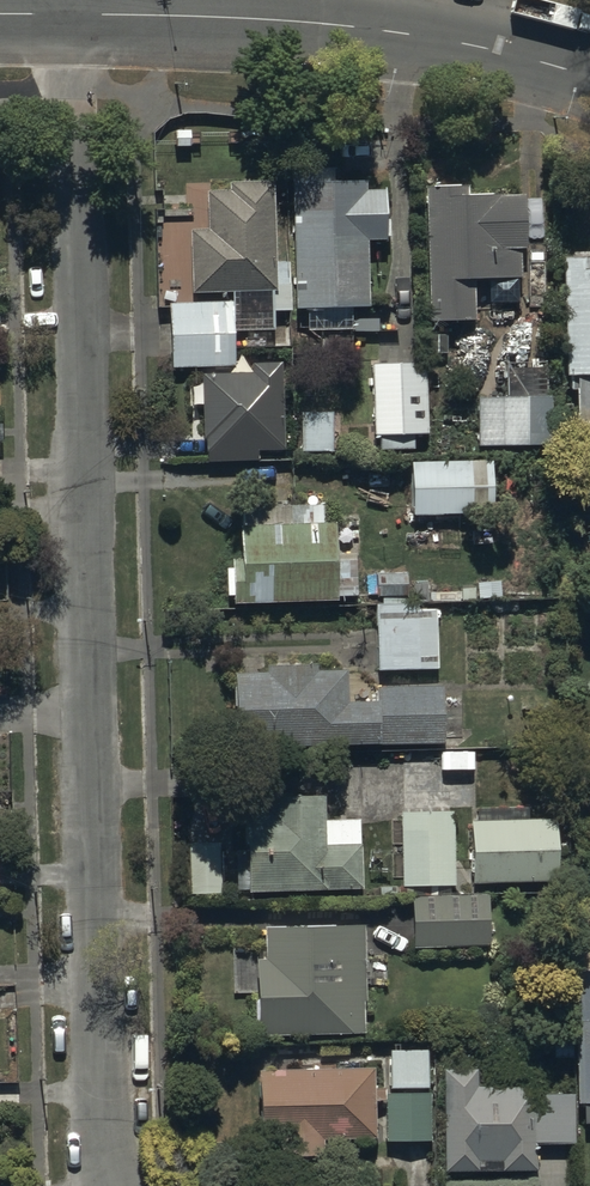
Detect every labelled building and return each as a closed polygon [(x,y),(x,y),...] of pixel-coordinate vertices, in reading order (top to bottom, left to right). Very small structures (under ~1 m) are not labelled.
[(289,170),(291,308),(367,308),(365,242),(384,241),(382,190),(365,191),(365,182),(329,183),(329,169),(289,170)] [(228,190),(205,191),(206,228),(188,228),(190,295),(277,292),(273,180),(228,182),(228,190)] [(423,187),(426,320),(474,319),(473,281),(522,280),(521,196),(464,197),(464,186),(423,187)] [(561,257),(564,376),(575,376),(576,421),(589,421),(589,256),(561,257)] [(232,301),(168,303),(171,367),(234,365),(232,301)] [(250,371),(200,372),(201,440),(205,440),(205,450),(208,450),(208,459),(256,458),(256,448),(282,448),(280,363),(250,363),(250,371)] [(370,364),(373,436),(426,435),(425,363),(370,364)] [(550,394),(474,396),(476,445),(552,443),(550,394)] [(331,413),(299,413),(300,452),(332,451),(331,413)] [(410,461),(410,515),(493,514),(492,461),(410,461)] [(323,500),(238,503),(240,558),(232,559),(233,600),(238,600),(238,605),(339,601),(337,520),(324,520),(323,500)] [(405,570),(374,570),(374,596),(380,596),(380,603),(376,603),(376,671),(435,671),(435,610),(417,610),(417,603),(405,603),(405,570)] [(269,672),(236,673),(238,746),(446,742),(443,687),(379,687),(380,702),(351,703),(350,671),(315,671),(315,666),(269,665),(269,672)] [(269,810),(243,811),(246,891),(361,887),(360,843),(325,845),(323,792),(268,794),(269,810)] [(399,812),(400,887),(452,886),(451,812),(399,812)] [(469,821),(470,884),(557,882),(556,820),(469,821)] [(188,893),(218,893),(217,842),(186,843),(188,893)] [(410,897),(412,948),(487,945),(486,895),(410,897)] [(254,961),(255,1036),(363,1033),(361,927),(263,929),(263,961),(254,961)] [(586,1123),(589,1123),(589,969),(579,969),(581,1104),(586,1104),(586,1123)] [(426,1050),(388,1051),(389,1089),(426,1088),(426,1050)] [(371,1069),(256,1070),(256,1141),(277,1141),(277,1157),(321,1156),(321,1140),(372,1140),(371,1069)] [(572,1145),(572,1095),(533,1095),(533,1087),(476,1087),(476,1070),(443,1070),(444,1171),(482,1171),(482,1162),(501,1162),(501,1172),(535,1172),(535,1145),(572,1145)] [(382,1093),(383,1142),(431,1142),(431,1093),(382,1093)]
